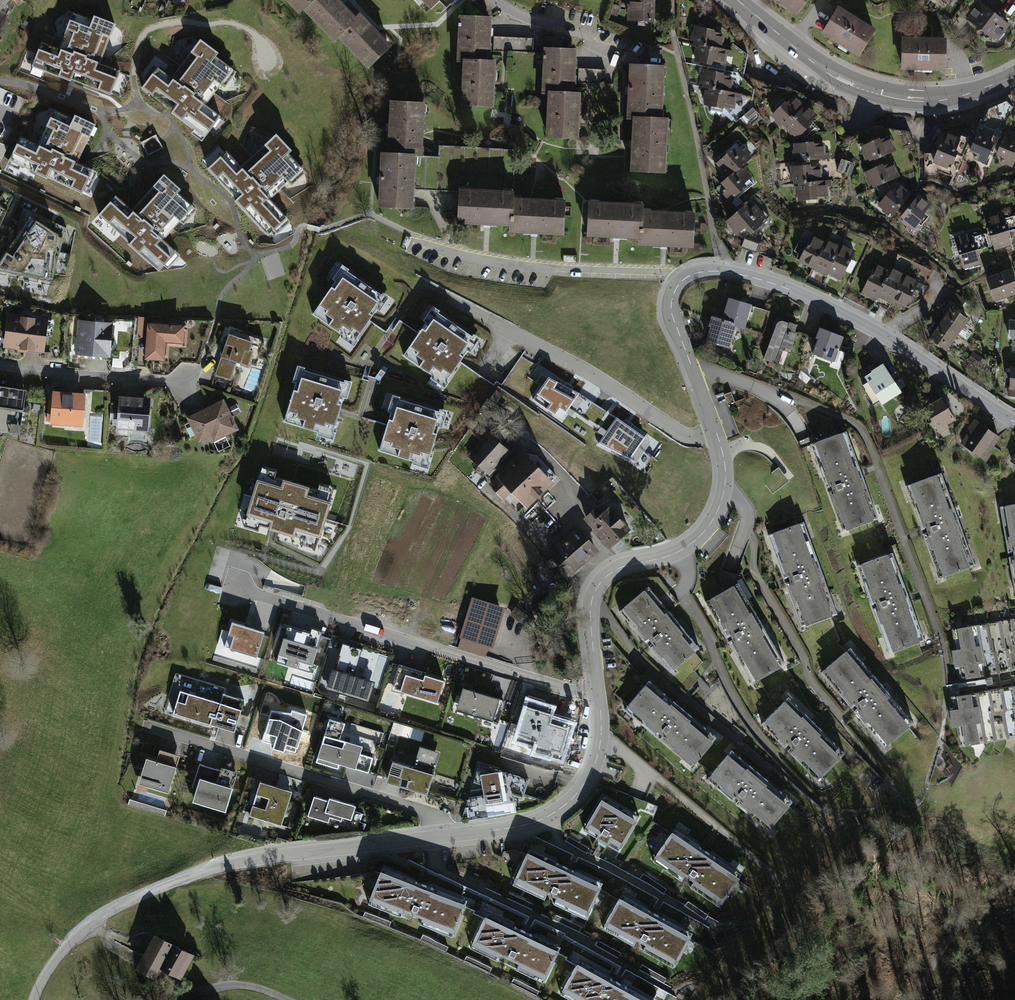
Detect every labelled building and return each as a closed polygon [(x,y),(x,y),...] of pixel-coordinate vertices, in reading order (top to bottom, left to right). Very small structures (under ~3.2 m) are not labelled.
[(12,0),(0,0),(0,13),(12,0)] [(297,15),(302,11),(314,0),(284,0),(297,15)] [(302,11),(332,44),(337,39),(355,23),(334,0),(314,0),(302,11)] [(429,14),(445,0),(416,0),(429,14)] [(630,19),(655,20),(656,0),(631,0),(630,19)] [(797,17),(810,0),(774,0),(797,17)] [(950,10),(958,0),(937,0),(950,10)] [(1013,27),(982,2),(966,22),(997,47),(1013,27)] [(877,37),(843,11),(824,36),(859,62),(877,37)] [(94,20),(73,12),(59,49),(41,42),(31,66),(113,97),(123,70),(102,62),(117,24),(95,16),(94,20)] [(355,23),(337,39),(367,72),(390,51),(360,18),(355,23)] [(492,20),(461,18),(459,63),(465,63),(490,64),(492,20)] [(724,34),(697,28),(693,47),(701,48),(720,52),(724,34)] [(217,95),(236,70),(218,56),(220,53),(201,39),(181,66),(166,55),(141,87),(205,136),(229,104),(217,95)] [(948,42),(903,40),(902,74),(946,76),(948,42)] [(720,52),(701,48),(697,67),(707,69),(725,72),(729,54),(720,52)] [(577,52),(546,51),(544,95),(550,95),(575,96),(577,52)] [(490,64),(465,63),(463,107),(494,109),(496,64),(490,64)] [(666,69),(634,68),(632,120),(637,121),(664,122),(666,69)] [(725,72),(707,69),(703,87),(710,88),(730,93),(734,74),(725,72)] [(730,93),(710,88),(706,107),(733,112),(737,94),(730,93)] [(575,96),(550,95),(548,140),(579,141),(581,97),(575,96)] [(791,97),(771,117),(784,130),(788,126),(804,110),(791,97)] [(424,106),(393,105),(391,154),(417,155),(422,155),(424,106)] [(804,110),(788,126),(801,139),(821,120),(808,107),(804,110)] [(73,118),(52,109),(36,145),(18,137),(7,161),(87,197),(98,171),(78,161),(95,124),(74,115),(73,118)] [(664,122),(637,121),(635,173),(667,175),(669,122),(664,122)] [(282,191),(306,170),(291,153),(294,150),(278,132),(252,155),(240,141),(209,169),(269,235),(289,217),(283,211),(293,202),(282,191)] [(939,132),(927,163),(933,165),(945,134),(939,132)] [(1001,140),(980,132),(970,158),(991,166),(1001,140)] [(1008,132),(998,162),(1014,168),(1014,135),(1008,132)] [(858,145),(866,164),(897,152),(889,133),(858,145)] [(156,135),(141,142),(147,156),(163,148),(156,135)] [(967,146),(944,137),(934,164),(956,173),(967,146)] [(827,163),(825,142),(795,144),(797,166),(822,164),(827,163)] [(752,161),(740,143),(715,160),(727,178),(748,164),(752,161)] [(391,154),(386,153),(384,207),(415,208),(417,155),(391,154)] [(865,173),(871,187),(898,176),(892,162),(865,173)] [(760,182),(748,164),(727,178),(723,181),(735,199),(760,182)] [(824,185),(822,164),(797,166),(792,166),(794,188),(800,187),(824,185)] [(166,241),(195,209),(179,194),(181,191),(163,175),(132,209),(116,195),(97,215),(160,272),(178,252),(166,241)] [(893,217),(911,196),(896,184),(879,204),(893,217)] [(832,207),(830,185),(824,185),(800,187),(802,209),(827,207),(832,207)] [(516,193),(462,191),(461,223),(515,226),(516,199),(516,193)] [(567,202),(516,199),(515,226),(514,232),(566,234),(567,202)] [(916,234),(933,211),(917,199),(900,222),(916,234)] [(746,243),(744,251),(760,256),(765,241),(753,237),(772,219),(756,201),(729,226),(746,243)] [(644,207),(591,204),(589,237),(643,239),(644,213),(644,207)] [(696,215),(644,213),(643,239),(643,245),(694,247),(696,215)] [(1006,216),(987,221),(996,252),(1014,247),(1006,216)] [(29,217),(0,262),(0,271),(52,282),(56,235),(29,217)] [(975,237),(957,243),(967,274),(984,269),(975,237)] [(857,257),(815,238),(802,266),(844,285),(857,257)] [(922,282),(880,263),(867,291),(909,311),(922,282)] [(382,295),(347,271),(339,283),(336,281),(312,314),(342,334),(344,331),(356,339),(377,309),(374,307),(382,295)] [(1014,273),(984,281),(992,306),(1014,300),(1014,277),(1014,273)] [(753,310),(725,303),(720,321),(712,319),(705,344),(734,352),(739,335),(746,337),(753,310)] [(971,326),(953,311),(930,339),(947,353),(971,326)] [(472,336),(437,312),(429,324),(426,322),(403,355),(432,376),(435,372),(447,381),(468,350),(464,348),(472,336)] [(50,324),(9,319),(4,352),(46,357),(50,324)] [(116,327),(81,324),(78,361),(114,363),(116,327)] [(786,371),(800,331),(779,324),(765,363),(786,371)] [(226,328),(212,370),(232,377),(239,357),(255,362),(263,340),(226,328)] [(849,339),(821,328),(808,359),(836,371),(849,339)] [(186,331),(149,329),(147,363),(167,364),(167,348),(185,349),(186,331)] [(899,394),(886,366),(861,378),(874,406),(899,394)] [(344,382),(303,370),(299,383),(296,382),(284,421),(318,432),(319,428),(333,432),(344,397),(340,396),(344,382)] [(898,390),(905,388),(899,373),(893,375),(898,390)] [(0,387),(0,412),(25,415),(28,391),(0,387)] [(501,395),(496,391),(489,401),(488,400),(480,411),(486,415),(494,405),(501,395)] [(89,398),(53,394),(50,429),(86,432),(89,398)] [(439,411),(398,399),(394,412),(391,411),(379,450),(413,461),(414,457),(428,461),(439,426),(435,425),(439,411)] [(153,402),(121,400),(118,433),(150,436),(153,402)] [(224,403),(190,421),(205,448),(238,430),(224,403)] [(957,426),(944,404),(925,414),(937,437),(957,426)] [(233,417),(240,413),(236,405),(229,408),(233,417)] [(494,405),(486,415),(493,419),(494,417),(501,422),(507,414),(494,405)] [(1001,441),(978,425),(961,449),(985,465),(1001,441)] [(487,473),(507,452),(488,436),(469,457),(487,473)] [(843,436),(808,448),(838,535),(873,523),(843,436)] [(526,457),(523,454),(491,484),(503,497),(511,489),(526,505),(555,476),(536,456),(528,455),(526,457)] [(332,495),(260,473),(245,521),(317,543),(332,495)] [(942,474),(906,487),(940,585),(977,572),(942,474)] [(628,529),(604,502),(586,518),(610,545),(628,529)] [(1002,508),(1014,586),(1014,506),(1002,508)] [(807,523),(770,537),(810,637),(846,623),(807,523)] [(578,530),(551,554),(567,573),(595,549),(578,530)] [(892,555),(858,568),(891,657),(925,644),(892,555)] [(738,584),(705,602),(754,688),(787,669),(738,584)] [(651,589),(621,613),(674,679),(704,655),(651,589)] [(500,608),(473,600),(462,636),(489,644),(500,608)] [(534,618),(517,606),(511,614),(528,626),(534,618)] [(952,629),(961,685),(1014,676),(1014,619),(952,629)] [(289,620),(278,656),(312,666),(323,630),(289,620)] [(264,632),(232,622),(224,647),(256,657),(264,632)] [(342,641),(329,684),(338,687),(337,691),(365,700),(370,685),(350,679),(359,647),(342,641)] [(859,647),(824,675),(889,753),(924,725),(859,647)] [(407,669),(400,691),(437,702),(444,680),(407,669)] [(647,680),(621,713),(696,771),(722,739),(647,680)] [(951,693),(962,754),(1014,745),(1014,682),(951,693)] [(505,700),(463,687),(456,710),(498,723),(505,700)] [(243,713),(180,694),(173,716),(236,736),(243,713)] [(789,696),(763,724),(823,780),(849,752),(789,696)] [(554,709),(528,700),(515,741),(536,747),(535,752),(562,761),(574,724),(552,717),(554,709)] [(271,712),(263,741),(273,744),(271,749),(283,753),(284,749),(295,752),(306,715),(291,711),(290,715),(271,712)] [(346,727),(329,722),(315,764),(339,772),(341,767),(369,776),(375,759),(339,747),(346,727)] [(382,732),(372,733),(373,742),(383,741),(382,732)] [(413,772),(391,765),(384,787),(430,801),(444,755),(421,748),(413,772)] [(734,749),(709,781),(776,834),(801,802),(734,749)] [(170,797),(182,760),(146,750),(135,787),(170,797)] [(239,775),(201,764),(189,804),(227,815),(239,775)] [(505,773),(477,778),(483,809),(510,804),(505,773)] [(300,790),(261,778),(246,822),(286,834),(300,790)] [(366,809),(317,793),(309,819),(358,835),(366,809)] [(642,820),(604,798),(583,836),(620,858),(642,820)] [(741,879),(675,835),(655,865),(721,910),(741,879)] [(606,888),(528,851),(510,889),(588,926),(606,888)] [(468,900),(384,868),(369,906),(454,938),(468,900)] [(697,937),(624,896),(603,934),(677,974),(697,937)] [(565,949),(489,913),(471,951),(547,987),(565,949)] [(190,954),(155,936),(138,967),(155,976),(160,966),(179,976),(190,954)] [(580,962),(560,999),(650,999),(580,962)]
